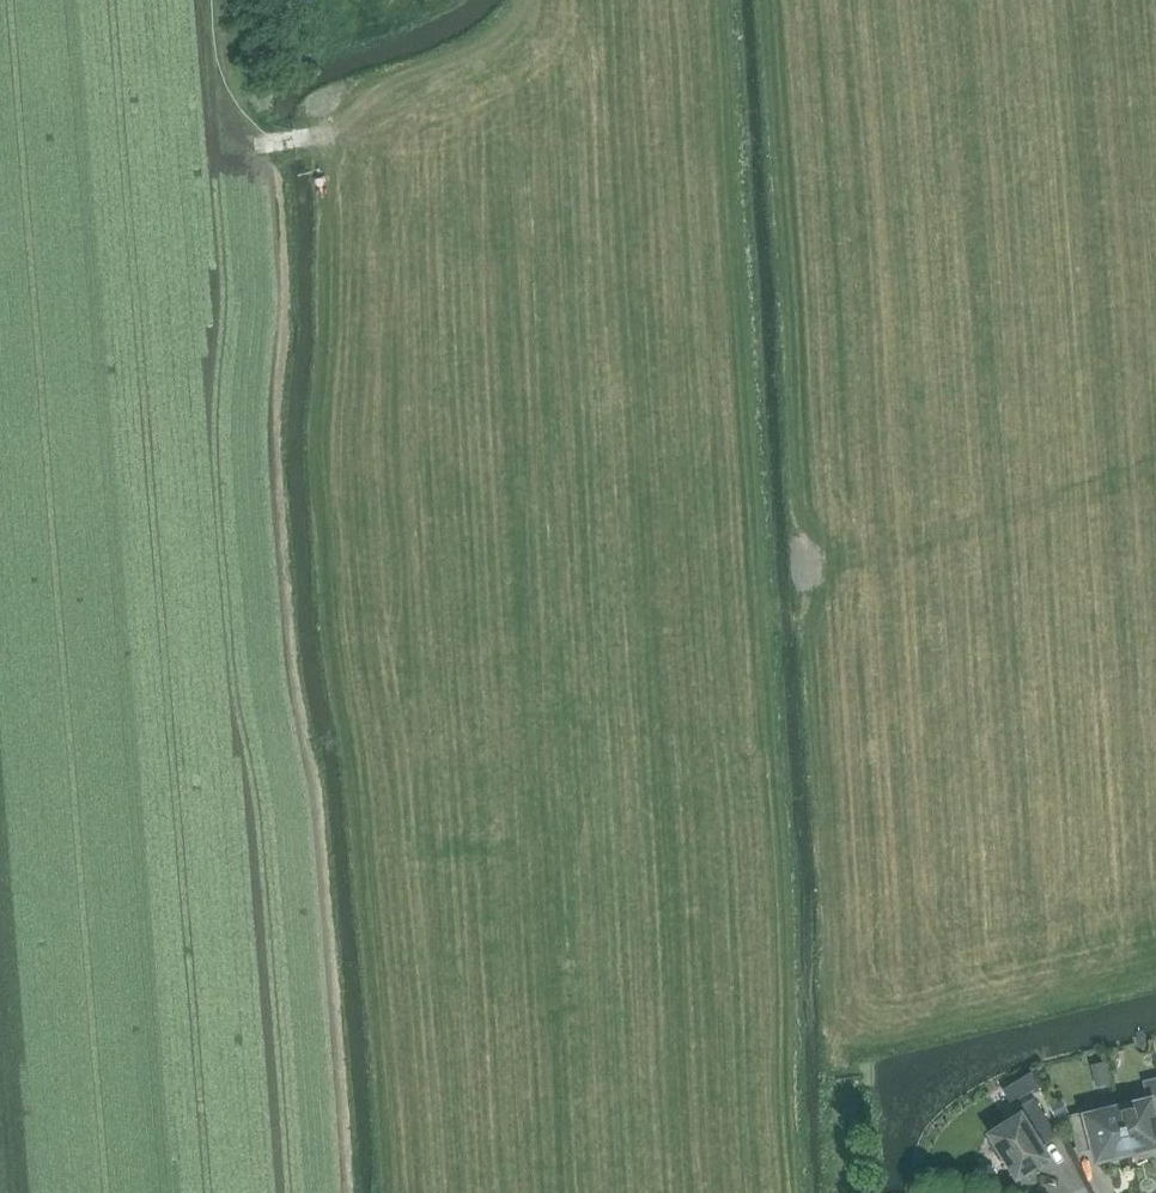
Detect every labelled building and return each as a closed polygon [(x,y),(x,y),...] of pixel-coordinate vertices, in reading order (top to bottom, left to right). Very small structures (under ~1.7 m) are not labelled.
[(1114,1050),(1099,1050),(1099,1071),(1114,1072),(1114,1050)] [(1148,1097),(1149,1101),(1118,1109),(1129,1155),(1146,1151),(1146,1147),(1155,1145),(1155,1095),(1148,1097)] [(1003,1155),(1017,1177),(1035,1166),(1035,1167),(1046,1160),(1045,1159),(1047,1158),(1040,1145),(1055,1135),(1032,1099),(1015,1110),(1018,1115),(989,1134),(992,1138),(987,1141),(998,1158),(1003,1155)] [(1129,1155),(1118,1109),(1087,1116),(1086,1112),(1070,1116),(1078,1151),(1094,1147),(1097,1159),(1111,1156),(1112,1160),(1129,1155)]
